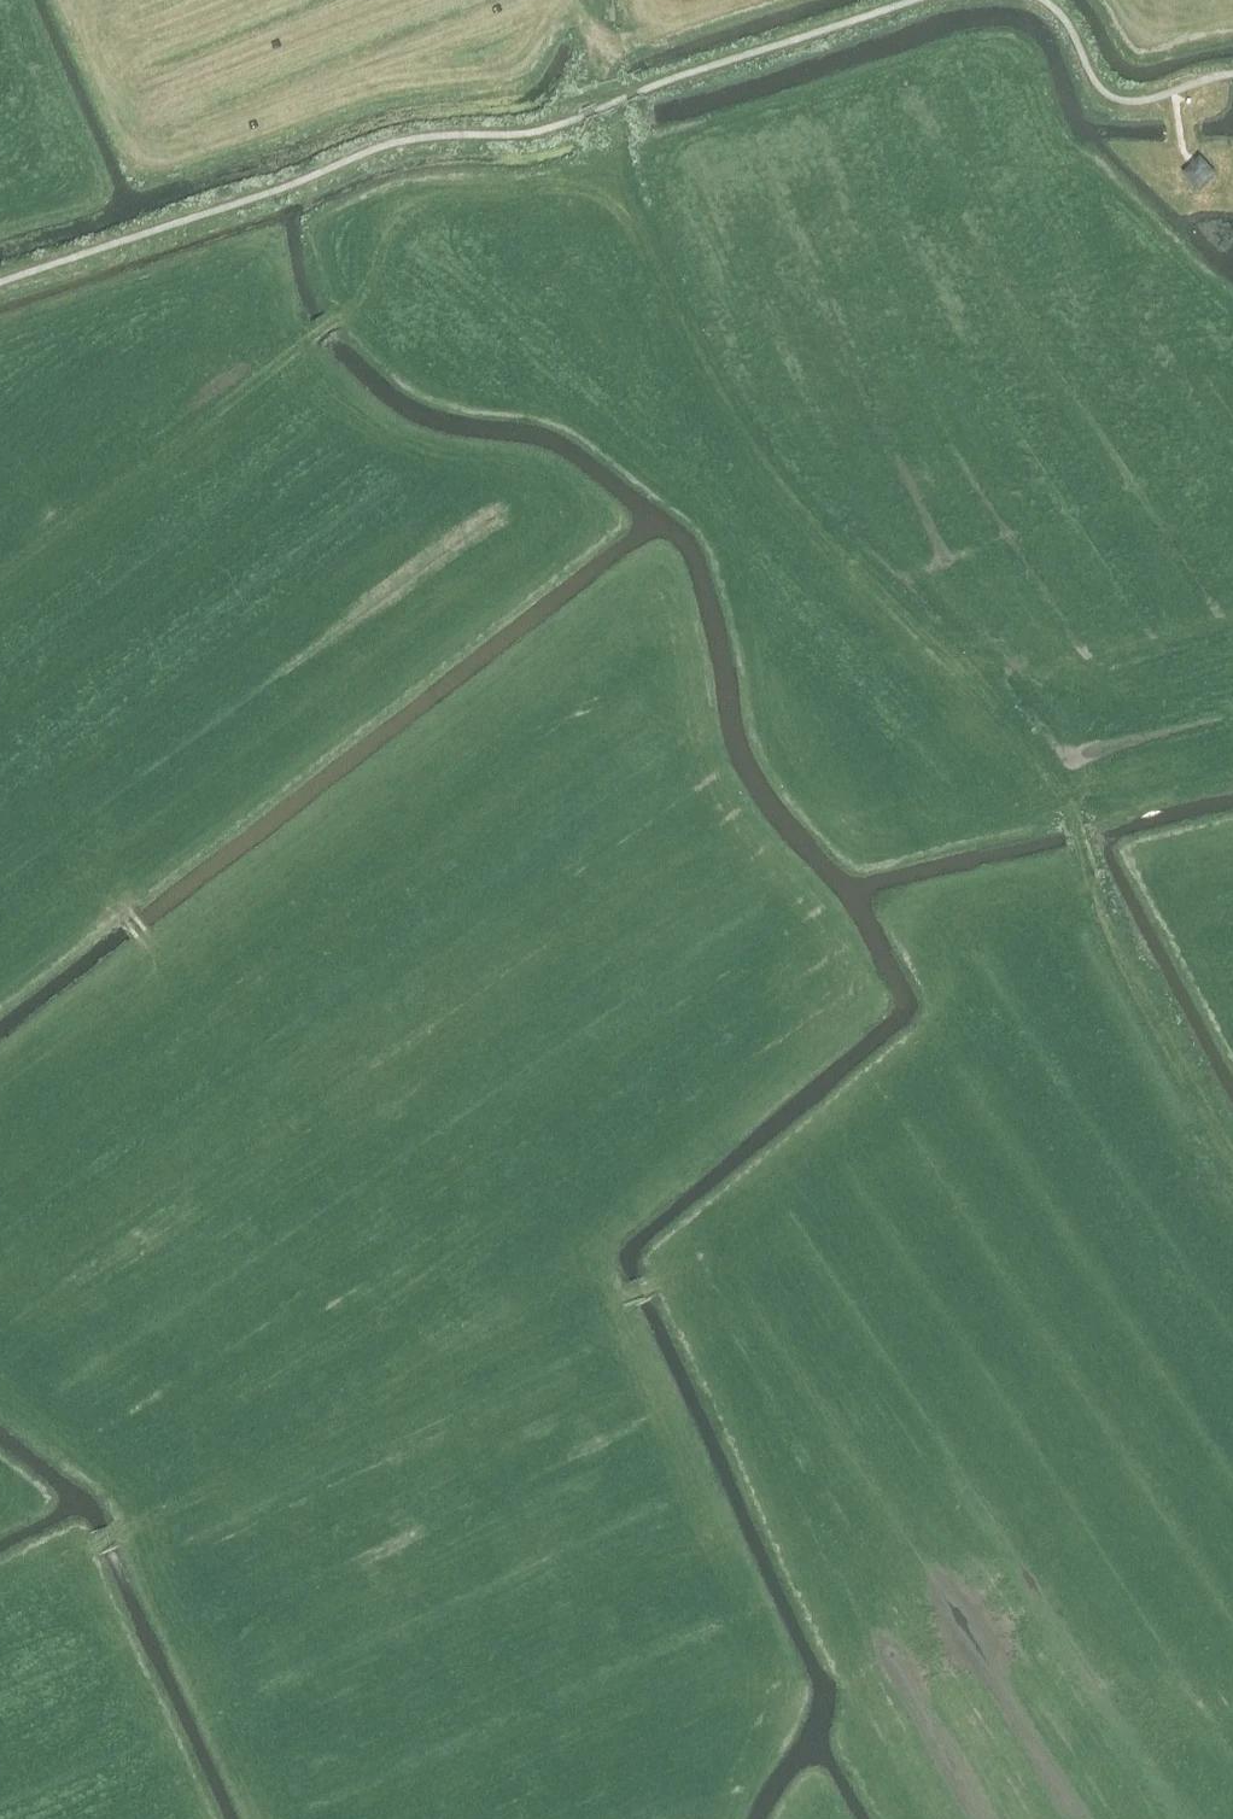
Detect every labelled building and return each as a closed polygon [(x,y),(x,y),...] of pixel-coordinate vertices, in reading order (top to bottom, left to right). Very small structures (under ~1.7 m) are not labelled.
[(1198,159),(1182,174),(1198,191),(1214,176),(1198,159)]
